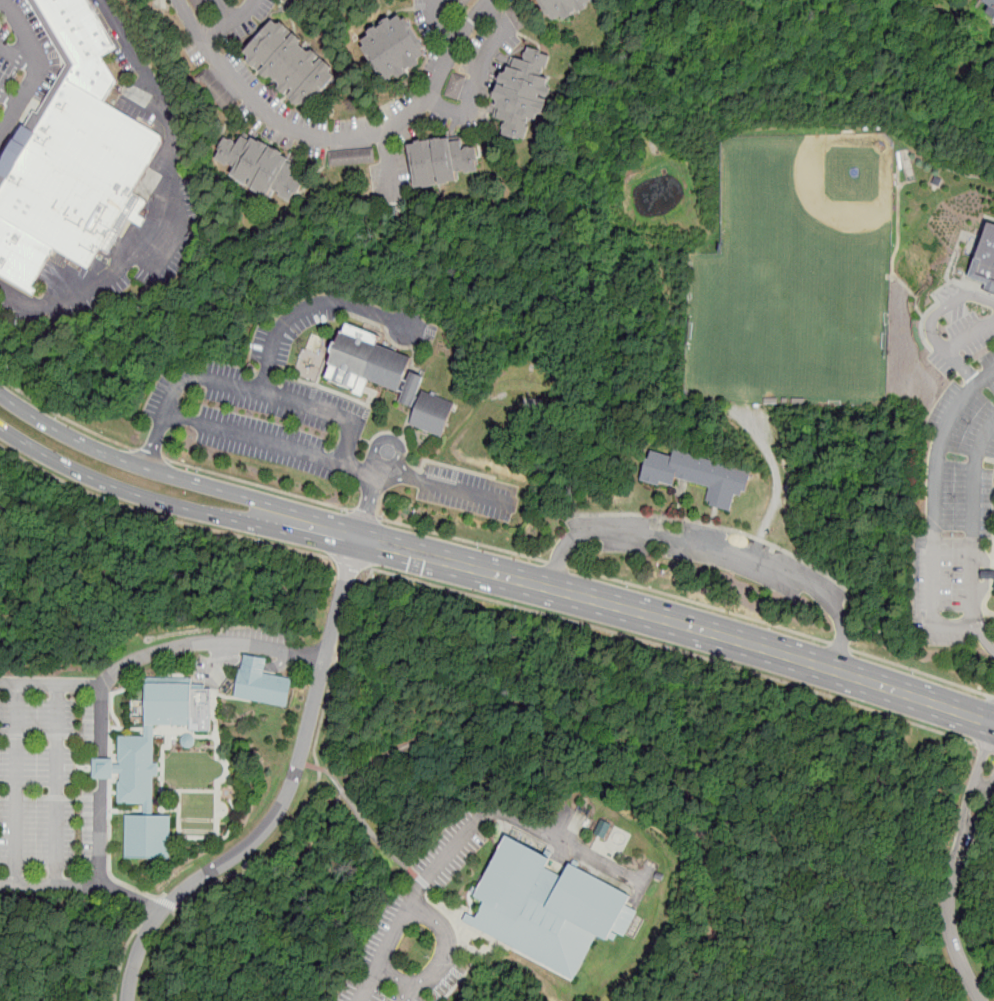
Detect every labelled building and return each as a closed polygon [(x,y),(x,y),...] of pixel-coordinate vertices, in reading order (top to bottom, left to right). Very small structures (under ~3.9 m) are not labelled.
[(116,80),(102,56),(117,46),(90,0),(38,0),(75,63),(65,80),(103,102),(116,80)] [(205,0),(196,0),(190,3),(194,10),(207,3),(205,0)] [(453,1),(464,11),(469,5),(464,0),(454,0),(453,1)] [(552,23),(593,3),(591,0),(540,0),(552,23)] [(983,5),(993,12),(993,0),(986,0),(983,5)] [(453,1),(448,7),(459,17),(464,11),(453,1)] [(211,10),(207,3),(194,10),(198,17),(211,10)] [(522,13),(518,6),(506,13),(510,20),(522,13)] [(526,20),(522,13),(510,20),(514,27),(526,20)] [(425,49),(407,21),(403,24),(401,20),(362,46),(387,83),(425,57),(421,52),(425,49)] [(530,27),(526,20),(514,27),(518,34),(530,27)] [(273,23),(279,28),(282,25),(293,34),(285,44),(287,46),(295,36),(302,42),(299,46),(311,56),(314,53),(320,58),(311,68),(314,70),(322,61),(332,69),(329,72),(336,78),(308,111),(245,56),(273,23)] [(503,139),(506,125),(494,122),(498,106),(494,105),(501,78),(507,80),(512,59),(526,63),(529,50),(551,55),(546,72),(544,71),(542,78),(549,80),(546,88),(551,90),(548,101),(539,99),(538,104),(546,106),(543,119),(537,118),(535,125),(530,124),(525,143),(515,141),(515,142),(503,139)] [(211,77),(206,71),(195,81),(200,87),(211,77)] [(464,88),(467,80),(453,75),(451,83),(464,88)] [(216,82),(211,77),(200,87),(205,92),(216,82)] [(62,85),(0,189),(0,216),(54,249),(87,268),(164,139),(103,102),(65,80),(62,85)] [(221,88),(216,82),(205,92),(210,98),(221,88)] [(462,95),(464,88),(451,83),(448,91),(462,95)] [(226,94),(221,88),(210,98),(215,104),(226,94)] [(459,103),(462,95),(448,91),(445,98),(459,103)] [(232,100),(226,94),(215,104),(220,110),(232,100)] [(237,105),(232,100),(220,110),(225,115),(237,105)] [(302,185),(291,178),(299,164),(245,134),(238,146),(226,139),(214,161),(235,173),(232,178),(268,199),(271,192),(292,204),(302,185)] [(416,188),(410,146),(460,138),(462,151),(477,149),(480,173),(458,177),(459,182),(416,188)] [(368,166),(376,166),(375,151),(367,152),(368,166)] [(353,168),(361,167),(359,152),(352,153),(353,168)] [(361,167),(368,166),(367,152),(359,152),(361,167)] [(338,169),(345,168),(344,153),(336,154),(338,169)] [(345,168),(353,168),(352,153),(344,153),(345,168)] [(330,169),(338,169),(336,154),(329,155),(330,169)] [(28,292),(54,249),(0,216),(0,275),(28,292)] [(987,223),(970,278),(988,284),(986,292),(993,294),(993,225),(987,223)] [(411,360),(398,393),(368,381),(363,393),(325,379),(330,366),(328,366),(341,333),(344,324),(379,337),(375,346),(411,360)] [(442,438),(411,426),(423,393),(455,405),(442,438)] [(731,513),(735,496),(742,498),(743,493),(747,494),(752,474),(675,452),(673,459),(653,453),(650,461),(647,460),(641,482),(660,487),(661,483),(674,487),(676,479),(711,489),(707,502),(712,503),(711,507),(731,513)] [(983,573),(983,581),(993,581),(993,573),(983,573)] [(287,707),(292,679),(264,673),(267,659),(244,654),(242,664),(235,697),(248,700),(287,707)] [(212,690),(192,690),(192,684),(146,683),(145,727),(191,727),(191,732),(211,733),(212,690)] [(189,733),(187,733),(184,733),(182,734),(181,736),(180,738),(179,741),(180,743),(181,745),(183,747),(185,747),(188,747),(190,747),(192,745),(193,743),(194,741),(194,739),(193,736),(191,735),(189,733)] [(153,804),(153,768),(154,737),(118,736),(118,762),(118,772),(117,804),(153,804)] [(118,762),(113,762),(113,757),(93,756),(93,767),(92,776),(113,777),(113,771),(118,772),(118,762)] [(171,860),(171,817),(162,817),(126,816),(125,859),(171,860)] [(594,833),(604,838),(612,824),(602,819),(594,833)] [(572,978),(596,934),(606,939),(608,936),(612,939),(615,934),(611,931),(612,929),(623,935),(636,910),(625,905),(630,895),(570,863),(563,876),(546,867),(551,857),(507,833),(478,888),(473,886),(470,891),(476,894),(475,895),(484,900),(475,917),(466,912),(464,916),(463,919),(472,925),(497,938),(572,978)] [(655,871),(663,874),(660,880),(652,876),(655,871)]
